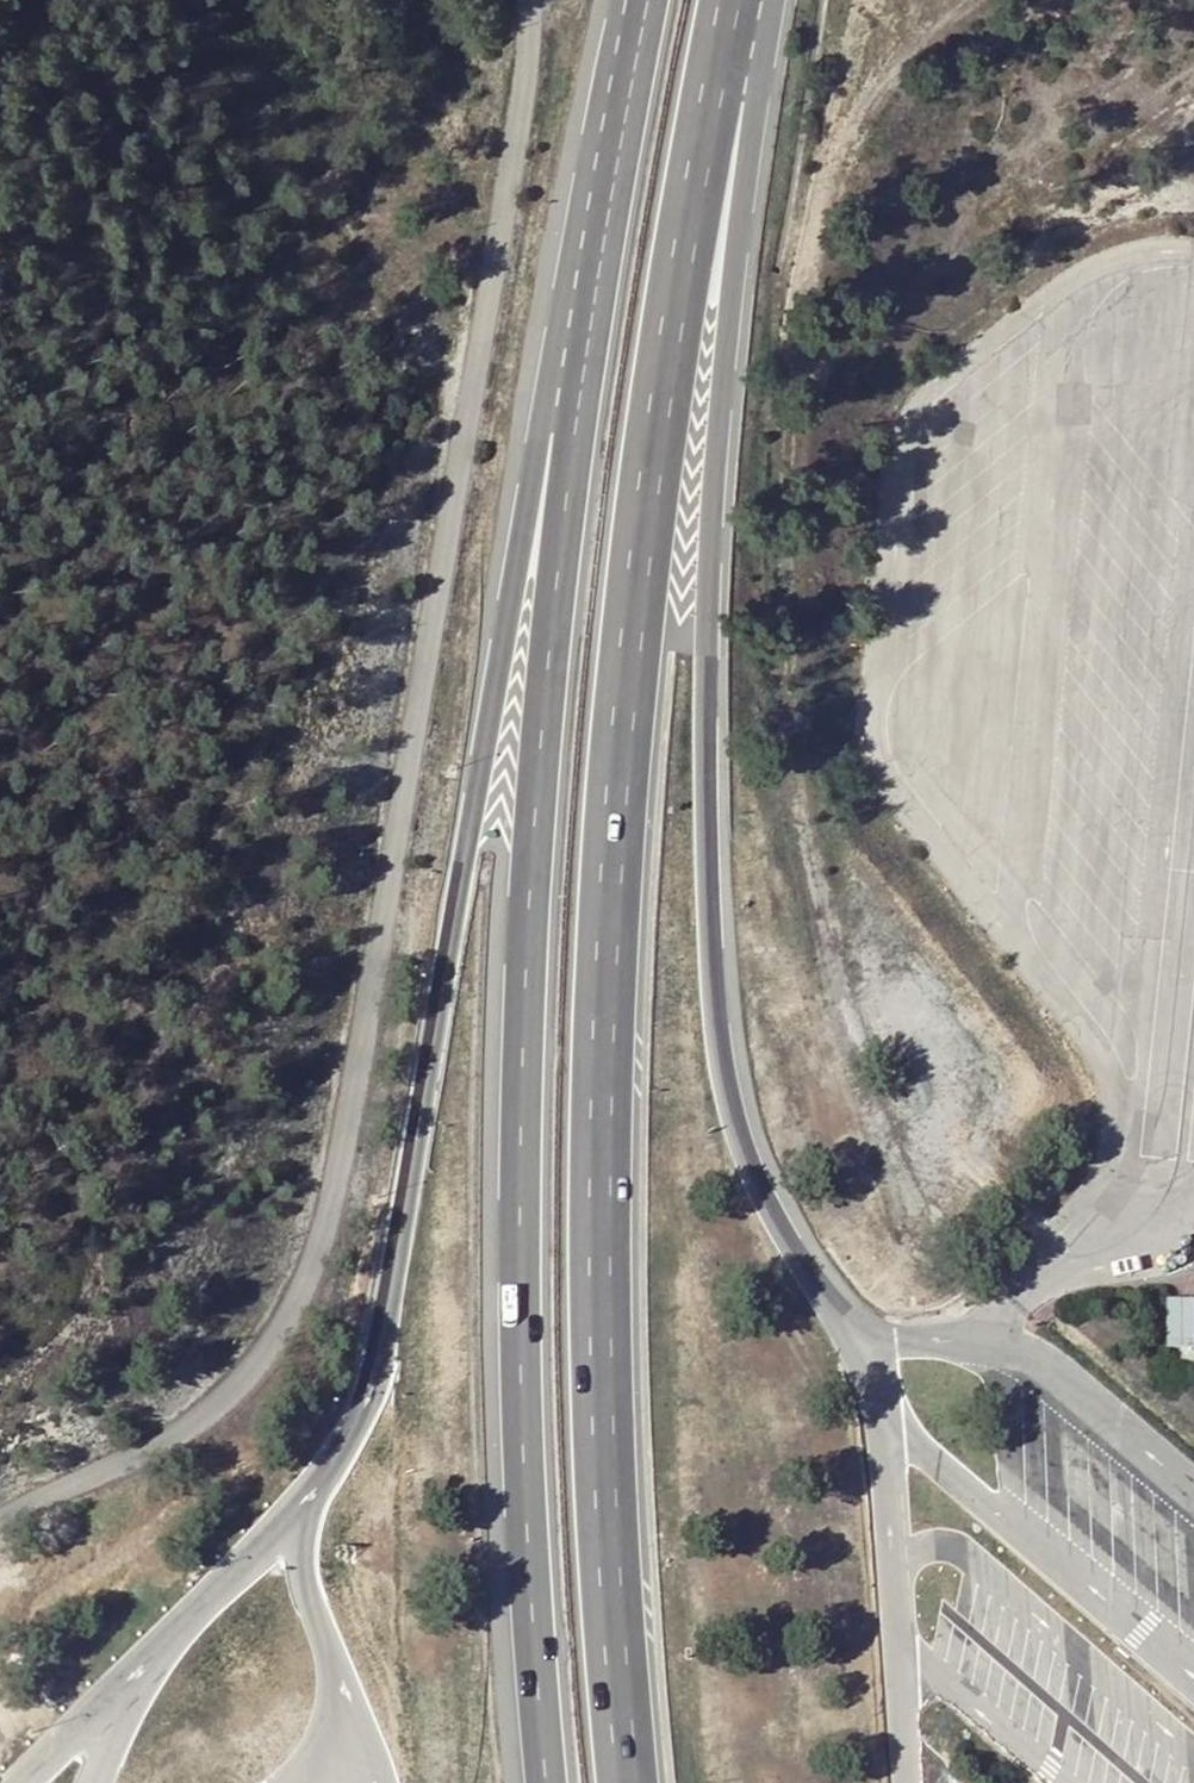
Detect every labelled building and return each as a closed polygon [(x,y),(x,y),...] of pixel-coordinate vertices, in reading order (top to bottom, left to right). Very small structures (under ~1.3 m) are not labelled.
[(1164,1347),(1193,1347),(1193,1297),(1164,1297),(1164,1347)]
